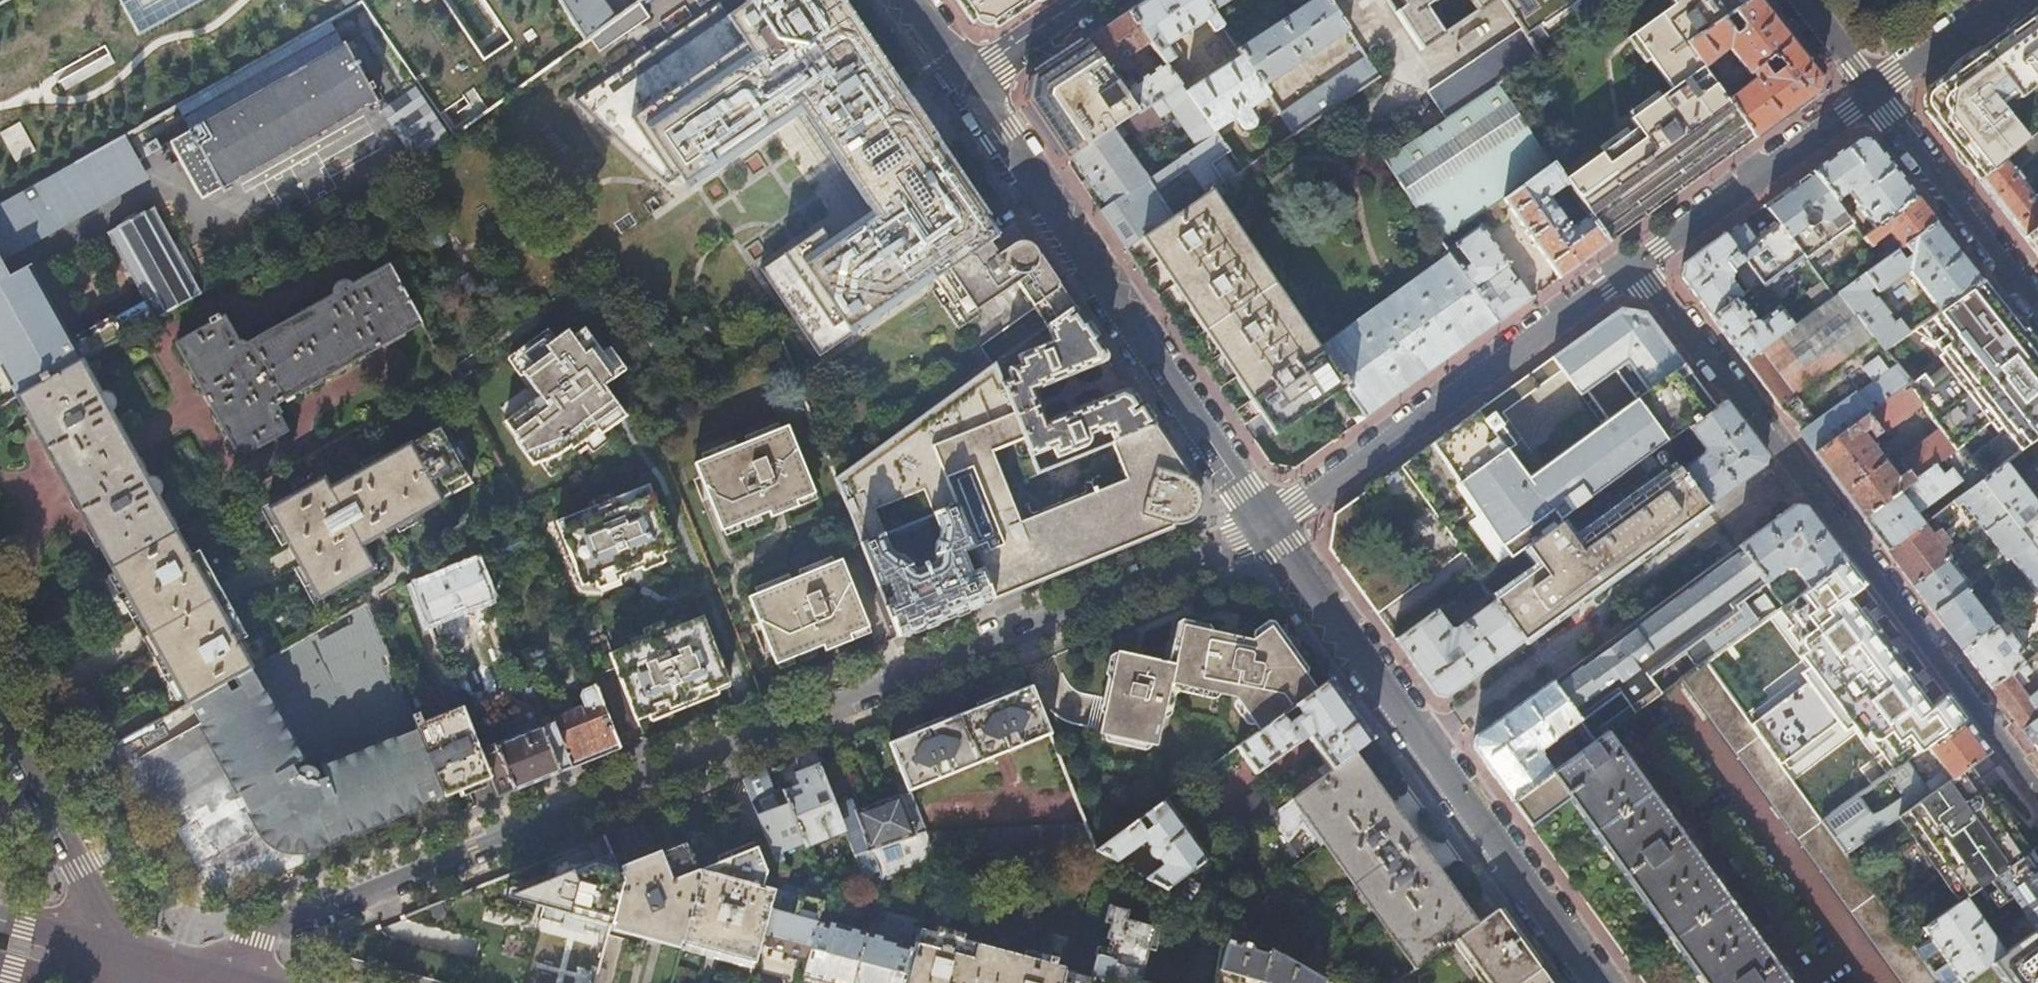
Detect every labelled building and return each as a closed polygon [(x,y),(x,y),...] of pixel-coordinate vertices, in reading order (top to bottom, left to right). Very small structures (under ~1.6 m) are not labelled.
[(601,0),(560,0),(585,41),(587,39),(614,19),(601,0)] [(744,3),(726,15),(717,2),(572,101),(666,186),(678,178),(682,184),(687,191),(693,186),(694,187),(703,180),(801,113),(804,117),(865,207),(869,213),(828,241),(820,229),(759,271),(819,359),(934,280),(989,242),(998,235),(941,151),(938,153),(929,140),(935,136),(922,117),(911,101),(905,105),(896,92),(899,90),(838,0),(742,0),(744,3)] [(971,22),(976,19),(980,23),(983,26),(987,27),(992,27),(995,25),(997,28),(1038,0),(956,0),(971,22)] [(1205,0),(1148,0),(1129,12),(1163,60),(1165,63),(1166,65),(1175,60),(1167,48),(1207,21),(1214,31),(1222,26),(1213,12),(1205,0)] [(1213,12),(1231,0),(1205,0),(1213,12)] [(1327,0),(1311,0),(1237,49),(1241,54),(1263,86),(1348,31),(1327,0)] [(1405,7),(1396,12),(1421,48),(1493,0),(1469,0),(1471,4),(1437,26),(1426,8),(1439,0),(1400,0),(1405,7)] [(1523,29),(1526,35),(1538,27),(1547,39),(1604,0),(1503,0),(1523,29)] [(1674,4),(1664,10),(1674,24),(1665,30),(1660,22),(1637,38),(1672,87),(1627,118),(1632,126),(1563,178),(1568,185),(1589,216),(1608,243),(1755,138),(1727,99),(1703,66),(1687,43),(1749,0),(1671,0),(1674,4)] [(1759,0),(1749,0),(1687,43),(1703,66),(1729,48),(1748,74),(1750,72),(1792,41),(1776,21),(1759,0)] [(637,3),(626,11),(636,25),(647,17),(637,3)] [(614,19),(587,39),(597,52),(636,25),(626,11),(614,19)] [(2028,17),(2030,19),(2037,13),(2037,11),(2028,17)] [(1163,60),(1129,12),(1108,26),(1087,40),(1118,85),(1139,114),(1181,86),(1166,65),(1165,63),(1128,87),(1114,68),(1145,47),(1157,64),(1163,60)] [(2027,142),(2002,110),(2017,99),(2019,100),(2037,86),(2037,13),(2030,19),(2028,17),(2005,35),(2007,37),(1984,53),(1983,51),(1951,75),(1948,77),(1952,83),(1946,87),(1944,98),(1948,105),(1932,118),(1929,121),(1972,176),(1977,182),(1977,183),(2005,161),(2005,160),(2027,142)] [(1539,55),(1535,47),(1526,35),(1523,29),(1428,92),(1445,118),(1497,83),(1539,55)] [(544,34),(432,105),(448,129),(560,58),(544,34)] [(1026,103),(1045,131),(1084,105),(1085,106),(1118,85),(1087,40),(1030,77),(1026,103)] [(1820,76),(1792,41),(1750,72),(1755,78),(1727,99),(1755,138),(1782,119),(1787,115),(1819,92),(1820,84),(1820,76)] [(222,190),(221,188),(378,101),(373,92),(377,89),(373,82),(369,85),(363,74),(367,71),(361,61),(357,63),(348,46),(191,134),(190,132),(170,144),(202,201),(222,190)] [(1185,92),(1214,132),(1235,118),(1243,128),(1244,129),(1246,130),(1248,130),(1250,130),(1252,129),(1254,128),(1255,126),(1256,123),(1256,121),(1255,118),(1249,109),(1269,95),(1263,86),(1241,54),(1185,92)] [(1281,113),(1295,133),(1379,76),(1366,57),(1281,113)] [(1923,113),(1929,121),(1932,118),(1948,105),(1944,98),(1946,87),(1952,83),(1948,77),(1951,75),(1949,73),(1929,88),(1931,91),(1926,113),(1923,113)] [(1568,185),(1563,178),(1497,83),(1445,118),(1384,159),(1441,240),(1483,211),(1491,222),(1503,213),(1496,202),(1503,198),(1560,278),(1608,243),(1589,216),(1574,226),(1570,226),(1565,219),(1570,216),(1566,210),(1562,213),(1550,197),(1568,185)] [(407,160),(443,133),(408,85),(372,112),(407,160)] [(1045,131),(1065,161),(1070,158),(1139,114),(1118,85),(1085,106),(1084,105),(1045,131)] [(1179,158),(1215,134),(1214,132),(1185,92),(1181,86),(1139,114),(1070,158),(1090,185),(1106,206),(1147,180),(1119,140),(1130,131),(1136,138),(1161,123),(1158,117),(1169,110),(1186,135),(1171,145),(1179,158)] [(865,207),(804,117),(791,126),(852,216),(865,207)] [(2027,142),(2005,160),(2005,161),(1977,183),(2000,212),(2023,241),(2037,229),(2037,202),(2013,171),(2037,151),(2037,133),(2027,142)] [(1207,192),(1212,189),(1223,181),(1220,178),(1227,173),(1220,163),(1213,167),(1210,163),(1228,152),(1215,134),(1179,158),(1147,180),(1106,206),(1099,211),(1116,235),(1124,247),(1171,216),(1155,191),(1188,169),(1205,193),(1207,192)] [(121,136),(0,205),(0,265),(4,263),(3,261),(48,236),(45,230),(56,224),(59,230),(95,210),(91,204),(102,199),(105,204),(142,184),(131,165),(137,162),(121,136)] [(1874,230),(1915,198),(1896,173),(1872,143),(1856,140),(1812,171),(1815,175),(1836,202),(1846,194),(1874,230)] [(1776,222),(1799,253),(1848,217),(1836,202),(1815,175),(1792,191),(1790,188),(1785,191),(1764,206),(1776,222)] [(1453,257),(1450,252),(1379,303),(1319,346),(1212,189),(1207,192),(1317,354),(1382,308),(1453,257)] [(1124,247),(1244,425),(1260,414),(1272,431),(1341,383),(1344,387),(1363,414),(1425,369),(1382,308),(1317,354),(1207,192),(1205,193),(1171,216),(1124,247)] [(1887,235),(1899,249),(1903,246),(1935,223),(1927,213),(1915,198),(1874,230),(1864,238),(1863,238),(1870,247),(1887,235)] [(95,210),(105,204),(102,199),(91,204),(95,210)] [(125,336),(211,288),(206,280),(197,285),(154,209),(145,214),(144,213),(117,228),(118,229),(108,234),(145,301),(115,318),(125,336)] [(1763,289),(1804,259),(1799,253),(1776,222),(1755,237),(1744,221),(1723,236),(1758,284),(1761,287),(1763,289)] [(1901,262),(1894,253),(1881,262),(1839,293),(1855,314),(1863,308),(1874,322),(1865,327),(1875,339),(1883,350),(1908,333),(1899,320),(1894,323),(1887,315),(1889,313),(1877,297),(1875,298),(1869,291),(1873,288),(1876,292),(1880,292),(1908,272),(1938,312),(1939,310),(1981,281),(1963,259),(1935,223),(1903,246),(1910,255),(1901,262)] [(45,230),(48,236),(59,230),(56,224),(45,230)] [(1482,224),(1447,249),(1450,252),(1453,257),(1497,318),(1499,322),(1533,298),(1482,224)] [(436,227),(426,234),(437,250),(447,244),(436,227)] [(2023,241),(2037,259),(2037,229),(2023,241)] [(1758,284),(1723,236),(1705,250),(1684,265),(1682,278),(1712,319),(1739,298),(1741,297),(1730,283),(1732,279),(1729,274),(1733,271),(1748,291),(1750,291),(1758,284)] [(989,242),(934,280),(962,322),(1017,284),(1046,328),(1073,308),(1034,250),(1033,249),(1032,247),(1030,246),(1028,245),(1027,244),(1024,243),(1022,243),(1020,243),(1018,243),(1016,243),(1014,244),(1013,244),(998,255),(989,242)] [(1425,369),(1497,318),(1453,257),(1382,308),(1425,369)] [(17,396),(83,360),(30,265),(11,276),(4,263),(0,265),(0,365),(17,396)] [(421,324),(390,266),(353,286),(350,284),(349,283),(348,283),(347,282),(345,282),(344,282),(342,282),(341,282),(339,283),(338,283),(337,284),(336,285),(335,287),(334,288),(334,290),(334,292),(334,293),(334,295),(335,297),(246,347),(245,345),(244,344),(243,344),(241,343),(240,343),(239,343),(238,343),(224,318),(222,319),(220,314),(208,320),(211,325),(178,344),(240,457),(287,431),(272,406),(421,324)] [(468,274),(458,281),(469,297),(479,290),(468,274)] [(1996,301),(1981,281),(1939,310),(1950,324),(1956,324),(1969,342),(1975,338),(2007,315),(1996,301)] [(1761,287),(1758,284),(1750,291),(1764,310),(1773,303),(1763,289),(1761,287)] [(1855,314),(1839,293),(1833,298),(1792,328),(1746,362),(1765,387),(1780,408),(1875,339),(1865,327),(1855,314)] [(1746,362),(1792,328),(1778,310),(1777,309),(1758,323),(1754,322),(1754,318),(1757,315),(1753,309),(1749,312),(1739,298),(1712,319),(1727,340),(1744,362),(1746,362)] [(1109,360),(1073,308),(1047,327),(1052,341),(1017,355),(1021,366),(1007,372),(1010,380),(1001,384),(1031,459),(1052,450),(1056,460),(1087,448),(1088,447),(1089,445),(1090,443),(1091,442),(1091,440),(1089,436),(1101,431),(1102,435),(1109,433),(1112,444),(1154,427),(1128,389),(1044,424),(1031,392),(1109,360)] [(1551,358),(1561,372),(1579,396),(1585,392),(1608,422),(1639,465),(1662,448),(1687,429),(1715,409),(1714,407),(1643,314),(1620,309),(1606,319),(1551,358)] [(2007,315),(1975,338),(1981,345),(1977,349),(1993,369),(2005,360),(2019,378),(2008,386),(2017,397),(2009,402),(2025,422),(2037,412),(2037,354),(2022,333),(2007,315)] [(1428,373),(1499,322),(1497,318),(1425,369),(1363,414),(1365,418),(1428,373)] [(515,442),(532,465),(558,455),(570,447),(572,449),(605,425),(602,420),(614,412),(620,408),(604,385),(613,379),(605,368),(611,364),(584,328),(573,336),(568,329),(546,345),(543,341),(523,355),(531,366),(522,373),(539,397),(504,422),(518,440),(515,442)] [(1975,338),(1969,342),(1963,346),(1969,354),(1977,349),(1981,345),(1975,338)] [(1875,339),(1780,408),(1782,410),(1783,411),(1784,412),(1785,413),(1786,415),(1788,415),(1790,414),(1797,428),(1799,426),(1803,430),(1805,433),(1801,436),(1815,454),(1907,388),(1908,388),(1911,386),(1904,376),(1883,350),(1875,339)] [(1911,386),(1908,388),(1921,406),(1928,414),(1984,374),(1969,354),(1963,346),(1921,378),(1911,386)] [(1535,390),(1561,372),(1551,358),(1526,376),(1535,390)] [(101,394),(83,360),(17,396),(72,494),(112,567),(177,530),(159,496),(160,494),(161,492),(162,490),(163,487),(162,483),(161,481),(160,479),(158,478),(155,476),(152,476),(149,476),(148,477),(112,413),(115,410),(117,406),(117,402),(116,399),(114,395),(111,394),(107,393),(104,393),(101,394)] [(886,446),(838,481),(863,545),(885,536),(935,515),(956,507),(992,599),(1171,528),(1173,524),(1176,524),(1180,523),(1183,522),(1187,521),(1190,519),(1192,517),(1194,515),(1196,513),(1198,509),(1198,508),(1199,506),(1199,504),(1199,501),(1199,498),(1199,495),(1198,492),(1197,490),(1195,487),(1194,485),(1193,485),(1191,483),(1189,482),(1186,480),(1187,476),(1154,427),(1112,444),(1038,475),(1031,459),(1001,384),(994,366),(886,446)] [(1914,368),(1904,376),(1911,386),(1921,378),(1914,368)] [(1502,413),(1535,390),(1526,376),(1492,400),(1502,413)] [(1341,383),(1272,431),(1275,435),(1344,387),(1341,383)] [(1907,388),(1815,454),(1840,487),(1863,518),(1935,466),(1943,461),(1956,451),(1943,434),(1897,467),(1903,477),(1897,481),(1861,434),(1869,428),(1876,436),(1878,434),(1880,436),(1921,406),(1908,388),(1907,388)] [(1639,465),(1608,422),(1542,470),(1530,453),(1515,464),(1505,450),(1512,446),(1500,429),(1508,423),(1502,413),(1492,400),(1477,412),(1475,410),(1428,444),(1429,445),(1332,514),(1330,533),(1328,550),(1377,618),(1462,556),(1480,580),(1481,582),(1639,465)] [(1724,401),(1714,407),(1715,409),(1687,429),(1702,449),(1701,455),(1680,471),(1707,507),(1764,466),(1766,457),(1747,432),(1724,401)] [(1933,421),(1943,434),(1956,451),(1961,448),(1984,479),(2001,466),(1986,446),(2018,422),(2009,411),(1976,434),(1955,406),(1933,421)] [(722,530),(814,492),(787,424),(695,461),(722,530)] [(454,451),(441,429),(331,489),(325,478),(269,509),(319,601),(376,569),(363,546),(399,526),(398,524),(471,484),(464,471),(467,470),(463,462),(460,464),(459,462),(462,460),(457,450),(454,451)] [(1662,448),(1639,465),(1481,582),(1480,580),(1478,582),(1492,601),(1522,642),(1707,507),(1680,471),(1662,448)] [(1935,466),(1863,518),(1877,536),(1887,550),(1922,524),(1915,514),(1959,482),(1967,492),(1980,481),(1984,479),(1961,448),(1956,451),(1943,461),(1950,469),(1942,475),(1935,466)] [(2035,505),(2003,465),(2001,466),(1984,479),(1980,481),(2007,516),(2017,528),(2037,513),(2037,502),(2035,505)] [(2007,516),(1980,481),(1967,492),(1952,502),(1956,508),(1963,503),(1979,525),(1969,533),(1974,540),(1985,532),(2007,516)] [(608,501),(609,505),(598,510),(596,506),(556,522),(581,586),(595,581),(594,579),(599,577),(598,574),(612,568),(614,573),(635,564),(641,562),(639,557),(654,551),(655,555),(660,553),(660,554),(674,549),(648,485),(608,501)] [(1823,533),(1802,506),(1795,505),(1738,546),(1765,582),(1784,568),(1792,569),(1807,589),(1844,561),(1823,533)] [(863,545),(900,636),(992,599),(956,507),(935,515),(941,531),(936,564),(916,572),(890,550),(885,536),(863,545)] [(2017,528),(2028,542),(2037,555),(2037,513),(2017,528)] [(1985,532),(2006,559),(2009,557),(2028,542),(2017,528),(2007,516),(1985,532)] [(1922,524),(1887,550),(1901,569),(1913,584),(1950,557),(1958,552),(1939,528),(1932,532),(1925,522),(1922,524)] [(191,555),(177,530),(112,567),(141,622),(156,649),(157,648),(188,704),(189,703),(249,670),(254,667),(240,641),(247,637),(230,607),(232,606),(218,580),(216,581),(199,550),(191,555)] [(2028,542),(2009,557),(2028,582),(2037,595),(2037,594),(2037,555),(2028,542)] [(1765,582),(1738,546),(1732,550),(1759,587),(1765,582)] [(1560,695),(1579,722),(1618,695),(1633,715),(1658,697),(1645,679),(1683,651),(1696,669),(1704,663),(1757,624),(1741,602),(1759,587),(1732,550),(1606,642),(1597,649),(1582,659),(1592,672),(1560,695)] [(1950,557),(1913,584),(1925,600),(1934,613),(1965,589),(1971,585),(1950,557)] [(841,558),(748,596),(775,664),(822,645),(869,626),(841,558)] [(477,562),(416,588),(430,624),(492,599),(477,562)] [(2037,595),(2028,582),(2024,586),(2033,598),(2037,595)] [(1965,589),(1934,613),(1950,634),(1963,651),(1994,627),(1965,589)] [(1866,788),(1868,790),(1911,759),(1896,739),(1914,726),(1929,746),(1956,725),(1935,697),(1907,660),(1895,669),(1889,673),(1878,658),(1879,658),(1834,599),(1764,652),(1785,680),(1787,679),(1868,786),(1866,788)] [(1445,627),(1435,613),(1395,642),(1434,697),(1445,698),(1522,642),(1492,601),(1453,629),(1445,627)] [(353,622),(349,614),(317,632),(321,640),(353,622)] [(608,654),(635,721),(647,717),(654,714),(651,707),(666,702),(668,708),(685,702),(696,697),(693,690),(708,684),(704,675),(722,667),(702,617),(662,633),(664,637),(658,639),(650,642),(649,638),(608,654)] [(1295,704),(1314,689),(1289,655),(1269,628),(1250,640),(1182,624),(1181,630),(1175,629),(1174,636),(1172,645),(1177,646),(1174,663),(1116,651),(1108,687),(1102,716),(1099,732),(1156,745),(1171,682),(1234,697),(1260,729),(1280,714),(1295,704)] [(1994,627),(1963,651),(1979,672),(1991,688),(2024,664),(2017,655),(2022,651),(2008,632),(2003,635),(1995,626),(1994,627)] [(1592,643),(1597,649),(1606,642),(1601,635),(1600,635),(1598,634),(1596,633),(1595,634),(1594,634),(1593,634),(1591,636),(1591,637),(1590,639),(1591,641),(1592,643)] [(1884,654),(1879,658),(1878,658),(1889,673),(1895,669),(1884,654)] [(1582,659),(1550,682),(1560,695),(1592,672),(1582,659)] [(1696,669),(1680,680),(1901,982),(1939,982),(1845,855),(1822,823),(1704,663),(1696,669)] [(1991,688),(2008,711),(2021,728),(2037,716),(2037,690),(2028,697),(2020,687),(2030,680),(2027,676),(2032,672),(2025,663),(2024,664),(1991,688)] [(249,670),(189,703),(197,717),(202,724),(204,723),(214,740),(215,739),(225,757),(257,816),(264,824),(269,827),(275,830),(298,838),(310,840),(318,840),(324,838),(402,807),(402,809),(421,801),(422,805),(444,796),(419,733),(376,750),(378,754),(348,765),(346,761),(323,770),(325,777),(320,780),(319,774),(316,769),(306,766),(300,767),(296,770),(293,766),(300,762),(249,670)] [(1373,738),(1330,678),(1314,689),(1295,704),(1301,712),(1286,722),(1280,714),(1260,729),(1237,746),(1256,772),(1307,736),(1326,763),(1317,769),(1314,766),(1288,785),(1295,795),(1349,755),(1373,738)] [(1474,738),(1472,749),(1480,760),(1503,791),(1511,803),(1552,773),(1540,757),(1540,750),(1579,722),(1560,695),(1550,682),(1474,738)] [(538,685),(526,690),(528,694),(531,697),(535,698),(542,697),(538,685)] [(911,734),(890,742),(910,790),(1050,734),(1030,686),(989,702),(911,734)] [(619,749),(595,687),(582,692),(581,696),(585,708),(552,722),(553,722),(571,768),(619,749)] [(419,713),(413,716),(419,733),(444,796),(445,798),(455,794),(478,785),(491,780),(480,751),(463,707),(423,722),(419,713)] [(2021,728),(2033,743),(2037,740),(2037,716),(2021,728)] [(491,780),(499,798),(571,768),(553,722),(540,727),(536,719),(516,727),(519,735),(480,751),(491,780)] [(1868,790),(1822,823),(1845,855),(1906,810),(1969,764),(1988,751),(1978,738),(1964,720),(1956,725),(1929,746),(1911,759),(1868,790)] [(1511,803),(1529,826),(1567,798),(1575,810),(1701,982),(1787,982),(1605,735),(1552,773),(1511,803)] [(782,791),(802,840),(804,844),(826,835),(824,830),(841,823),(833,802),(812,752),(799,757),(805,773),(797,776),(800,784),(782,791)] [(1364,776),(1349,755),(1295,795),(1291,797),(1295,802),(1306,818),(1416,967),(1456,938),(1473,925),(1459,905),(1406,833),(1364,776)] [(1969,764),(1906,810),(1971,897),(1982,889),(2028,855),(2034,851),(1969,764)] [(764,771),(742,780),(769,842),(777,861),(783,859),(778,849),(802,840),(782,791),(774,794),(764,771)] [(1104,775),(1103,782),(1117,785),(1118,777),(1104,775)] [(1216,819),(1232,840),(1275,809),(1259,788),(1216,819)] [(860,810),(854,794),(833,802),(841,823),(867,886),(880,881),(938,859),(927,832),(913,797),(910,792),(879,802),(880,803),(872,806),(860,810)] [(1136,820),(1097,848),(1117,860),(1146,839),(1151,846),(1150,848),(1150,850),(1150,852),(1151,854),(1151,856),(1153,857),(1154,858),(1156,859),(1157,859),(1159,859),(1160,859),(1164,863),(1146,877),(1165,888),(1208,858),(1167,798),(1136,820)] [(927,832),(938,859),(1097,848),(1086,822),(927,832)] [(622,879),(619,873),(604,836),(485,884),(501,888),(499,895),(520,900),(522,895),(524,895),(527,885),(546,890),(543,899),(541,906),(572,914),(610,924),(622,879)] [(701,875),(683,944),(718,953),(756,963),(761,942),(770,910),(776,889),(780,870),(777,861),(769,842),(761,845),(753,849),(731,858),(700,871),(701,875)] [(649,862),(619,873),(622,879),(610,924),(643,933),(683,944),(701,875),(700,871),(690,848),(663,859),(662,856),(649,862)] [(1982,889),(1997,909),(2014,897),(2026,913),(2024,914),(2025,916),(2035,931),(2037,929),(2037,868),(2028,855),(1982,889)] [(776,889),(801,895),(827,902),(828,901),(819,880),(780,870),(776,889)] [(527,885),(524,895),(543,899),(546,890),(527,885)] [(781,913),(770,910),(761,942),(783,948),(810,955),(819,922),(824,903),(827,902),(801,895),(796,912),(785,909),(782,910),(781,913)] [(1923,930),(1961,982),(1962,982),(2004,953),(1966,900),(1923,930)] [(1062,982),(1141,982),(1155,926),(1126,919),(1128,911),(1108,905),(1103,923),(1112,926),(1109,940),(1113,941),(1111,946),(1114,946),(1112,953),(1097,953),(1091,975),(1066,969),(1062,982)] [(1497,909),(1473,925),(1456,938),(1489,982),(1516,982),(1538,966),(1497,909)] [(810,955),(804,974),(832,982),(837,982),(854,982),(868,932),(833,923),(832,925),(819,922),(810,955)] [(1231,926),(1219,971),(1255,981),(1262,982),(1321,982),(1322,979),(1231,926)] [(915,947),(906,982),(1062,982),(1066,969),(1066,966),(1055,964),(1057,957),(1025,949),(1023,955),(964,940),(965,934),(938,927),(936,932),(920,928),(915,947)] [(2035,931),(2004,953),(1962,982),(2037,982),(2037,929),(2035,931)] [(472,960),(478,942),(446,932),(440,950),(472,960)] [(854,982),(906,982),(915,947),(900,943),(901,941),(868,932),(854,982)] [(1538,966),(1516,982),(1550,982),(1538,966)]
